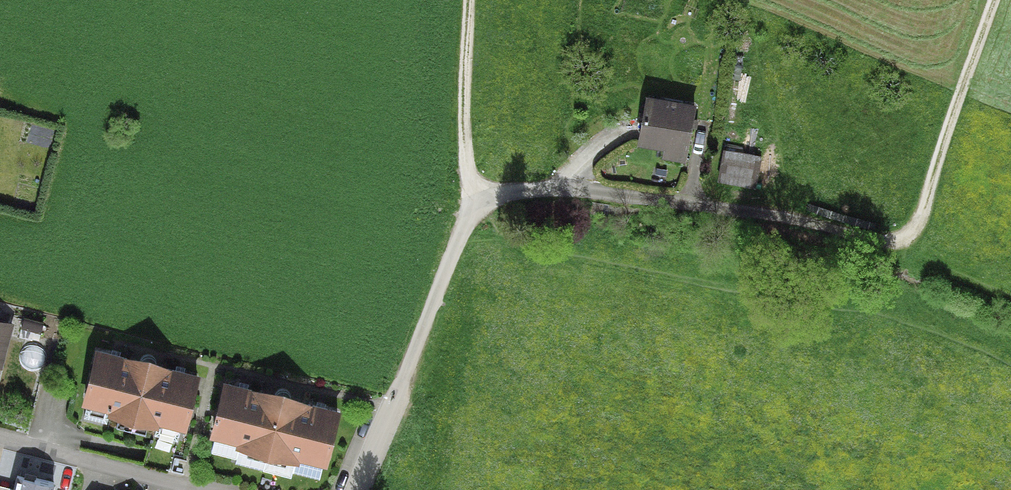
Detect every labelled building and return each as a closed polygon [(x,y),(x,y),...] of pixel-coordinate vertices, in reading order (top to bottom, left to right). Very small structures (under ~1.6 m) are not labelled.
[(637,142),(684,150),(692,108),(645,100),(637,142)] [(719,179),(748,184),(751,166),(723,161),(719,179)] [(182,427),(190,397),(194,378),(165,371),(164,376),(124,366),(125,361),(96,353),(83,402),(86,403),(82,419),(104,424),(108,408),(111,409),(110,414),(153,425),(154,420),(157,420),(153,437),(175,442),(179,426),(182,427)] [(323,462),(335,414),(306,407),(305,411),(252,398),(253,393),(224,386),(211,434),(239,441),(238,446),(294,460),(295,455),(323,462)] [(19,476),(15,489),(53,489),(54,485),(19,476)]
